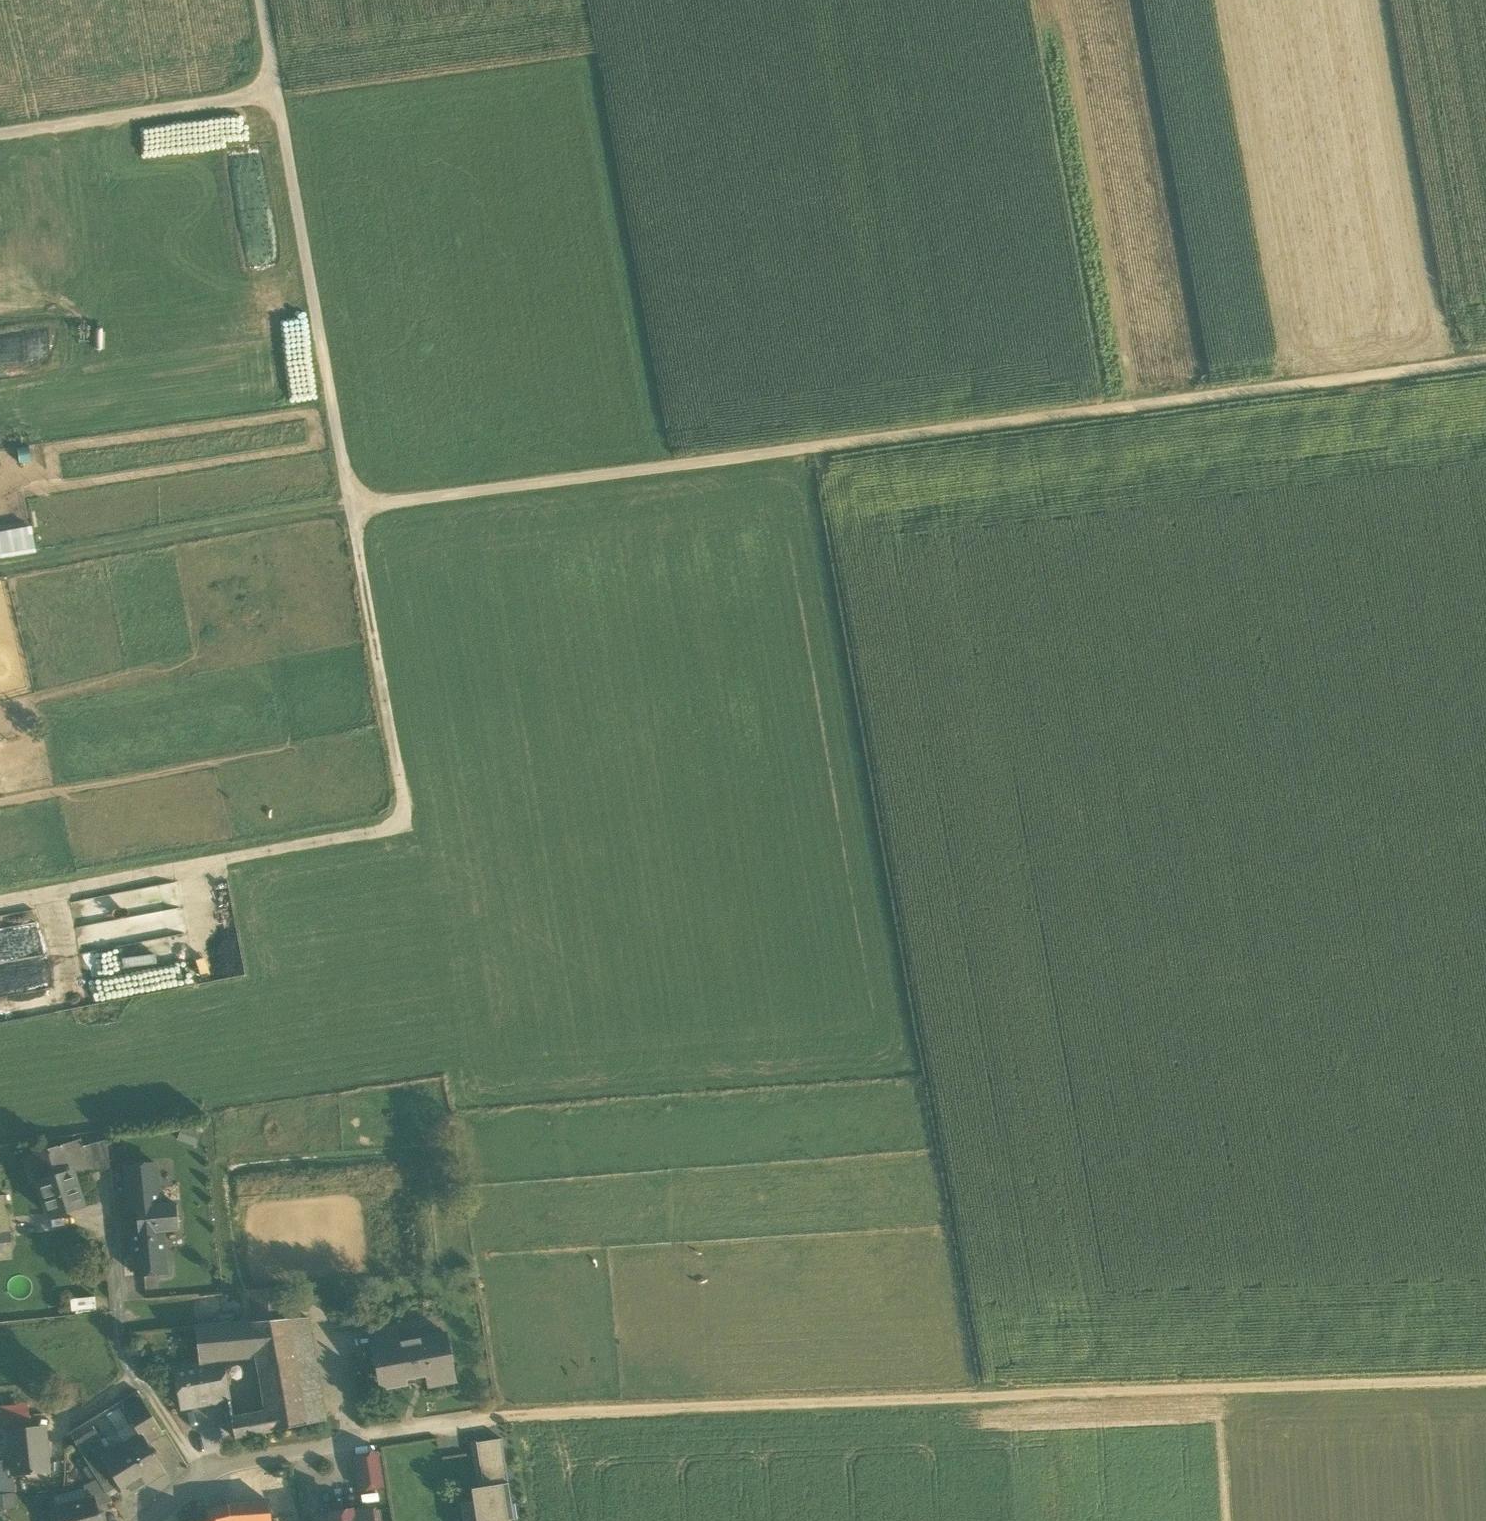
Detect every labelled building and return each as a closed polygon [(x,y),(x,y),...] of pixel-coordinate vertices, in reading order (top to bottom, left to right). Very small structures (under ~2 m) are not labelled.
[(0,529),(0,556),(34,549),(29,523),(0,529)] [(118,911),(132,909),(132,907),(177,899),(174,881),(115,891),(118,911)] [(42,986),(35,948),(40,947),(36,920),(5,926),(3,915),(0,915),(0,993),(42,986)] [(81,1147),(89,1174),(110,1167),(107,1140),(81,1147)] [(80,1145),(65,1150),(74,1179),(82,1176),(80,1171),(86,1169),(88,1174),(89,1174),(81,1147),(80,1145)] [(83,1206),(74,1179),(65,1150),(64,1146),(31,1157),(50,1216),(83,1206)] [(129,1207),(135,1211),(138,1211),(138,1210),(161,1208),(160,1206),(156,1164),(125,1167),(129,1207)] [(11,1230),(7,1195),(0,1196),(0,1231),(11,1230)] [(140,1231),(141,1231),(163,1229),(163,1231),(179,1229),(176,1204),(160,1206),(161,1208),(138,1210),(138,1211),(140,1231)] [(157,1275),(159,1277),(169,1276),(171,1274),(170,1264),(168,1262),(166,1262),(163,1231),(163,1229),(141,1231),(140,1231),(137,1231),(132,1236),(136,1276),(157,1274),(157,1275)] [(10,1243),(12,1242),(11,1230),(0,1231),(0,1244),(10,1243)] [(12,1259),(10,1243),(0,1244),(0,1260),(12,1259)] [(249,1291),(252,1322),(288,1319),(285,1287),(249,1291)] [(71,1300),(72,1311),(96,1308),(95,1298),(71,1300)] [(306,1317),(288,1319),(304,1405),(307,1423),(325,1420),(306,1317)] [(288,1319),(252,1322),(258,1358),(268,1412),(304,1405),(288,1319)] [(222,1362),(258,1358),(252,1322),(195,1326),(198,1362),(198,1364),(222,1362)] [(371,1333),(374,1349),(399,1344),(396,1328),(371,1333)] [(427,1374),(429,1386),(457,1381),(448,1335),(399,1344),(374,1349),(377,1368),(385,1366),(389,1386),(408,1382),(407,1378),(427,1374)] [(173,1367),(181,1410),(231,1398),(222,1362),(198,1364),(198,1362),(173,1367)] [(385,1366),(377,1368),(381,1388),(389,1386),(385,1366)] [(143,1439),(145,1442),(162,1432),(143,1401),(125,1412),(136,1429),(135,1429),(139,1435),(142,1440),(143,1439)] [(307,1423),(304,1405),(268,1412),(233,1418),(236,1436),(307,1423)] [(6,1432),(8,1432),(31,1430),(29,1415),(4,1417),(6,1432)] [(8,1432),(13,1473),(48,1470),(44,1429),(31,1430),(8,1432)] [(107,1494),(121,1485),(104,1457),(110,1453),(96,1430),(75,1442),(98,1479),(107,1494)] [(139,1435),(128,1443),(130,1447),(142,1440),(139,1435)] [(476,1442),(483,1487),(490,1486),(508,1483),(501,1438),(476,1442)] [(128,1443),(110,1453),(104,1457),(121,1485),(126,1495),(128,1494),(127,1492),(142,1483),(143,1485),(164,1472),(145,1442),(143,1439),(142,1440),(130,1447),(128,1443)] [(360,1489),(383,1486),(378,1453),(355,1456),(360,1489)] [(95,1499),(97,1506),(110,1499),(107,1494),(98,1479),(88,1485),(85,1487),(88,1501),(95,1499)] [(508,1483),(490,1486),(491,1492),(503,1490),(505,1504),(511,1503),(509,1493),(510,1493),(508,1483)] [(505,1504),(503,1490),(491,1492),(490,1486),(483,1487),(471,1489),(473,1501),(477,1520),(509,1520),(508,1520),(505,1504)] [(514,1519),(510,1493),(509,1493),(511,1503),(505,1504),(508,1520),(509,1520),(514,1519)] [(58,1520),(100,1520),(97,1506),(95,1499),(88,1501),(55,1508),(58,1520)] [(473,1501),(461,1503),(463,1520),(477,1520),(473,1501)] [(228,1505),(230,1520),(270,1520),(270,1513),(269,1502),(228,1505)] [(228,1505),(208,1510),(209,1520),(230,1520),(228,1505)] [(374,1508),(316,1517),(317,1520),(376,1520),(374,1508)] [(270,1520),(287,1520),(286,1512),(270,1513),(270,1520)]
